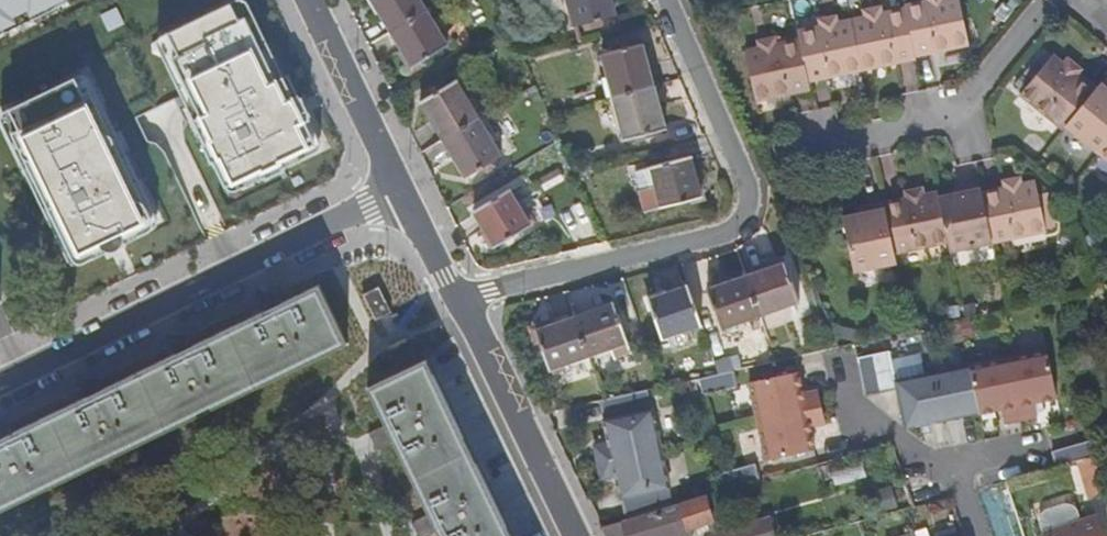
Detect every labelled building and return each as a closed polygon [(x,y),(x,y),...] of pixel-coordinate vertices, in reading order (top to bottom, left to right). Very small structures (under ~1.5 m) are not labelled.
[(62,0),(0,0),(0,29),(62,0)] [(426,12),(419,0),(369,0),(390,35),(426,12)] [(573,29),(615,18),(611,0),(565,0),(573,29)] [(912,59),(965,48),(955,0),(947,0),(939,2),(924,4),(901,9),(902,13),(912,59)] [(304,146),(233,1),(154,39),(225,184),(304,146)] [(862,21),(878,18),(877,10),(860,13),(862,21)] [(426,12),(390,35),(412,72),(448,50),(426,12)] [(912,61),(912,59),(902,13),(878,18),(862,21),(849,23),(860,73),(912,61)] [(816,29),(833,26),(832,19),(815,23),(816,29)] [(805,85),(860,73),(849,23),(833,26),(816,29),(794,33),(796,43),(805,85)] [(755,50),(773,47),(772,39),(754,42),(755,50)] [(806,91),(805,85),(796,43),(773,47),(755,50),(742,52),(753,103),(806,91)] [(612,101),(653,89),(642,47),(600,58),(612,101)] [(1062,131),(1093,94),(1074,78),(1061,67),(1050,58),(1016,99),(1059,134),(1062,131)] [(1061,67),(1074,78),(1079,73),(1065,62),(1061,67)] [(73,67),(0,102),(0,117),(65,250),(144,211),(73,67)] [(441,144),(479,121),(468,103),(456,83),(447,88),(433,96),(419,105),(441,144)] [(430,92),(433,96),(447,88),(444,84),(430,92)] [(1095,158),(1106,144),(1106,89),(1101,84),(1093,94),(1062,131),(1095,158)] [(653,89),(612,101),(624,144),(665,132),(653,89)] [(468,103),(479,121),(485,118),(474,100),(468,103)] [(479,121),(441,144),(464,183),(502,162),(479,121)] [(1095,158),(1106,168),(1106,144),(1095,158)] [(636,174),(647,215),(701,201),(691,161),(636,174)] [(1001,192),(1018,188),(1017,180),(1000,185),(1001,192)] [(979,197),(989,245),(1042,234),(1032,185),(1018,188),(1001,192),(979,197)] [(946,254),(989,245),(979,197),(976,187),(958,190),(959,196),(949,198),(934,201),(944,246),(946,254)] [(903,202),(919,198),(918,192),(902,195),(903,202)] [(508,195),(470,216),(492,253),(529,232),(508,195)] [(891,256),(944,246),(934,201),(934,195),(919,198),(903,202),(881,206),(891,256)] [(893,266),(891,256),(881,206),(861,210),(863,216),(854,218),(838,221),(850,274),(893,266)] [(745,279),(759,318),(797,305),(784,266),(745,279)] [(718,332),(759,318),(745,279),(705,292),(718,332)] [(391,311),(379,286),(363,293),(373,316),(374,318),(391,311)] [(700,328),(686,288),(646,302),(659,342),(700,328)] [(341,348),(313,291),(275,309),(271,294),(264,298),(255,301),(262,316),(187,352),(185,335),(175,341),(166,346),(172,359),(97,395),(96,380),(85,385),(77,390),(83,402),(8,438),(4,425),(0,427),(0,514),(341,348)] [(572,318),(587,359),(626,345),(612,304),(572,318)] [(548,372),(587,359),(572,318),(533,331),(548,372)] [(967,367),(977,415),(1000,410),(1003,425),(1036,418),(1033,403),(1057,398),(1049,357),(1047,350),(967,367)] [(897,391),(895,382),(889,353),(856,360),(864,398),(897,391)] [(367,391),(385,429),(368,437),(376,454),(385,450),(392,444),(428,517),(411,526),(416,535),(429,535),(435,531),(437,535),(508,535),(423,363),(367,391)] [(977,415),(967,367),(895,382),(897,391),(905,430),(977,415)] [(715,374),(697,378),(701,395),(735,388),(731,371),(715,374)] [(815,394),(801,397),(796,374),(748,383),(765,463),(813,452),(808,430),(822,426),(815,394)] [(673,507),(645,389),(600,398),(595,399),(604,442),(589,445),(597,480),(612,476),(624,521),(673,507)] [(1061,467),(1093,458),(1088,441),(1056,450),(1061,467)] [(724,493),(757,483),(753,468),(719,477),(724,493)] [(612,535),(698,535),(695,526),(718,519),(711,496),(673,507),(624,521),(608,526),(612,535)] [(1040,530),(1042,535),(1102,535),(1096,519),(1079,525),(1074,512),(1065,507),(1043,512),(1039,519),(1040,530)] [(772,520),(714,535),(777,535),(772,520)]
